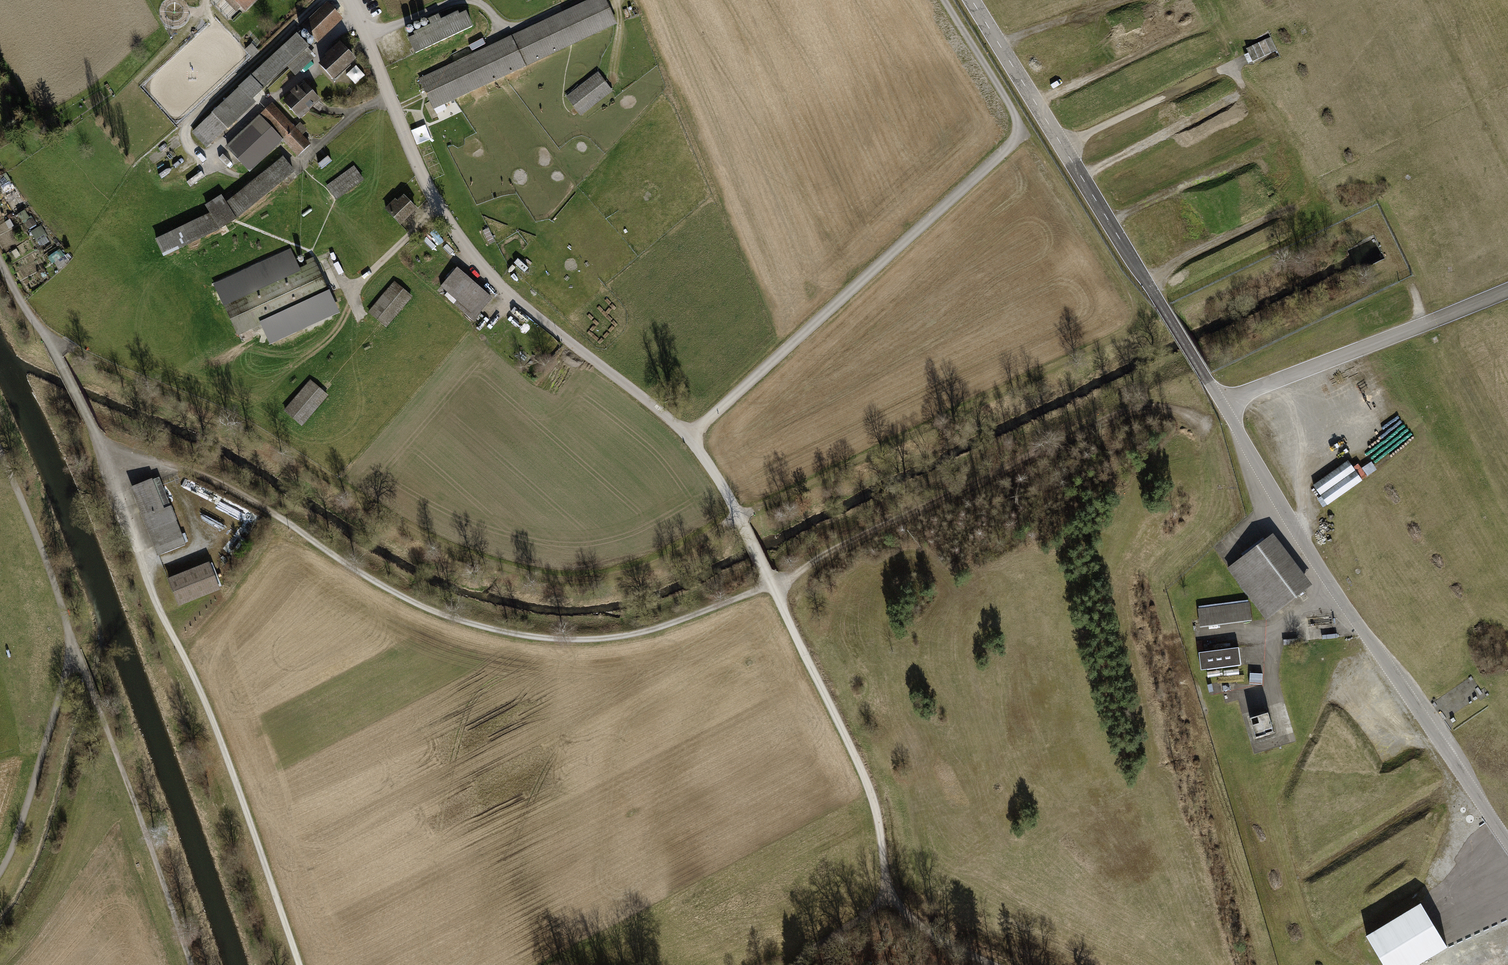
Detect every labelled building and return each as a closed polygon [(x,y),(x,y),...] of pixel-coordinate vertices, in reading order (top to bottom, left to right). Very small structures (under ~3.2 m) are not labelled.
[(243,11),(254,0),(232,0),(243,11)] [(420,79),(433,108),(616,23),(605,0),(590,0),(420,79)] [(327,2),(302,26),(319,43),(344,20),(327,2)] [(416,36),(409,39),(416,53),(472,27),(466,13),(459,16),(457,13),(415,33),(416,36)] [(292,36),(187,131),(204,150),(251,107),(247,103),(305,50),(292,36)] [(327,57),(319,64),(333,80),(356,60),(340,41),(333,47),(325,55),(327,57)] [(598,74),(567,97),(580,114),(611,91),(598,74)] [(305,82),(284,101),(300,119),(321,99),(305,82)] [(273,102),(260,114),(284,140),(298,155),(311,143),(273,102)] [(248,125),(225,146),(250,172),(284,140),(260,114),(248,125)] [(209,213),(155,240),(164,257),(218,229),(222,226),(236,218),(294,171),(282,156),(226,201),(222,194),(204,205),(209,213)] [(348,170),(323,187),(331,198),(355,181),(348,170)] [(0,179),(0,180),(4,192),(14,189),(10,176),(0,179)] [(398,195),(383,211),(398,226),(414,211),(398,195)] [(33,231),(39,248),(51,243),(45,226),(33,231)] [(290,248),(213,283),(237,336),(260,325),(269,344),(339,312),(314,256),(305,260),(307,265),(305,266),(299,268),(290,248)] [(457,269),(440,287),(476,318),(492,299),(457,269)] [(385,285),(365,313),(383,325),(402,297),(385,285)] [(310,379),(283,409),(302,425),(329,395),(310,379)] [(1362,482),(1347,460),(1311,485),(1327,507),(1362,482)] [(157,478),(130,489),(158,556),(185,545),(157,478)] [(1254,549),(1241,558),(1229,568),(1266,618),(1279,609),(1312,584),(1274,534),(1266,540),(1254,549)] [(209,564),(169,580),(179,603),(218,587),(209,564)] [(1249,603),(1198,610),(1200,620),(1200,625),(1251,619),(1249,603)] [(1239,648),(1199,653),(1201,670),(1241,665),(1239,648)] [(1250,673),(1249,684),(1262,685),(1263,674),(1250,673)] [(1268,713),(1250,718),(1256,737),(1274,732),(1268,713)]
